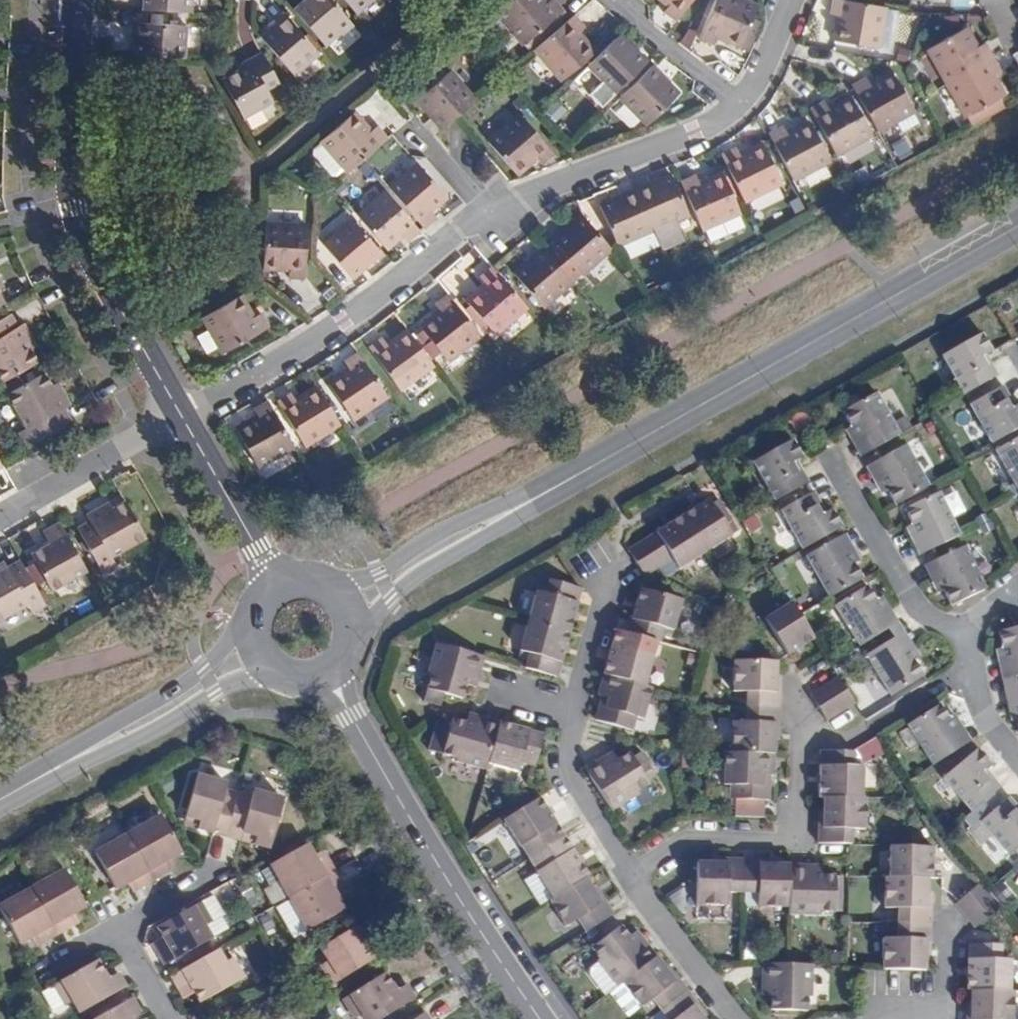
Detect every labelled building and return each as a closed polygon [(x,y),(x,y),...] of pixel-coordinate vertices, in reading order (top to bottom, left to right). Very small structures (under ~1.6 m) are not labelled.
[(143,10),(191,13),(191,0),(144,0),(143,10)] [(325,46),(341,32),(342,35),(353,25),(332,0),(307,0),(294,11),(325,46)] [(356,14),(372,0),(344,0),(356,14)] [(554,0),(551,0),(546,4),(542,0),(511,0),(498,11),(530,48),(564,21),(561,18),(566,13),(558,5),(554,0)] [(669,6),(666,12),(677,21),(693,0),(662,0),(669,6)] [(700,38),(715,45),(718,37),(739,47),(757,7),(741,0),(717,0),(700,38)] [(885,7),(844,0),(834,0),(832,15),(840,17),(836,41),(877,48),(885,7)] [(261,37),(294,76),(318,54),(284,14),(273,23),(275,25),(261,37)] [(575,14),(570,18),(536,48),(564,78),(593,53),(578,34),(586,28),(575,14)] [(134,40),(133,56),(185,59),(187,27),(131,23),(131,40),(134,40)] [(931,48),(950,82),(993,57),(986,43),(977,48),(966,29),(946,40),(931,48)] [(646,63),(619,35),(589,64),(616,91),(646,63)] [(221,80),(242,117),(273,102),(266,88),(276,83),(262,55),(249,62),(251,65),(221,80)] [(993,57),(950,82),(969,116),(1004,97),(992,77),(1001,71),(993,57)] [(649,68),(621,95),(648,122),(676,95),(649,68)] [(454,118),(475,100),(450,70),(417,99),(441,129),(447,124),(454,118)] [(851,85),(876,131),(895,120),(902,131),(919,121),(894,75),(871,87),(865,77),(851,85)] [(809,109),(834,153),(871,133),(852,98),(830,110),(826,102),(809,109)] [(344,170),(347,173),(364,159),(388,137),(378,125),(371,131),(355,111),(321,141),(323,143),(344,170)] [(521,113),(488,141),(518,176),(537,160),(542,167),(556,156),(521,113)] [(784,126),(768,133),(792,180),(828,160),(811,123),(788,135),(784,126)] [(339,175),(344,170),(323,143),(315,150),(316,159),(331,175),(339,175)] [(721,154),(744,200),(781,182),(764,147),(740,156),(736,147),(721,154)] [(390,189),(425,229),(438,218),(432,211),(446,198),(419,165),(390,189)] [(635,191),(652,230),(661,249),(681,241),(673,221),(688,215),(671,175),(635,191)] [(680,182),(701,229),(738,212),(722,176),(701,184),(697,176),(680,182)] [(619,245),(652,230),(635,191),(603,205),(619,245)] [(357,217),(387,250),(401,238),(407,244),(420,232),(387,192),(357,217)] [(611,249),(583,217),(555,241),(557,243),(546,252),(572,282),(582,272),(584,274),(611,249)] [(383,253),(353,220),(324,245),(353,278),(383,253)] [(265,224),(262,269),(279,269),(279,277),(299,278),(302,226),(265,224)] [(546,252),(544,249),(514,275),(544,308),(573,283),(572,282),(546,252)] [(526,307),(492,268),(481,278),(486,284),(466,300),(495,334),(526,307)] [(9,300),(3,289),(9,286),(1,270),(0,270),(0,305),(9,300)] [(482,338),(447,294),(435,304),(440,310),(419,326),(448,363),(482,338)] [(240,295),(203,316),(223,352),(269,328),(256,305),(249,309),(240,295)] [(43,359),(37,349),(31,340),(39,337),(31,320),(23,324),(17,312),(0,322),(0,371),(5,380),(43,359)] [(436,365),(410,331),(388,346),(383,338),(370,349),(399,390),(436,365)] [(990,353),(994,350),(985,333),(944,355),(966,394),(996,377),(984,356),(990,353)] [(31,340),(37,349),(44,346),(39,337),(31,340)] [(388,398),(357,353),(344,361),(347,369),(327,381),(352,419),(388,398)] [(996,364),(990,353),(984,356),(996,377),(1002,374),(996,364)] [(60,390),(56,382),(49,371),(12,391),(31,427),(25,430),(33,444),(77,420),(70,405),(75,403),(67,387),(60,390)] [(62,379),(56,382),(60,390),(67,387),(62,379)] [(1001,387),(1014,409),(1017,406),(1017,404),(1015,399),(1007,384),(1001,387)] [(341,425),(316,386),(295,399),(292,393),(277,402),(304,447),(341,425)] [(973,403),(993,442),(1017,429),(1017,406),(1014,409),(1001,387),(973,403)] [(875,449),(904,432),(881,390),(848,410),(858,426),(864,440),(870,437),(875,449)] [(294,447),(268,401),(253,409),(258,417),(236,428),(258,468),(294,447)] [(865,454),(875,449),(870,437),(864,440),(858,426),(851,430),(861,447),(865,454)] [(1000,449),(1017,482),(1017,439),(1000,449)] [(774,501),(805,485),(793,462),(798,460),(803,458),(793,441),(754,463),(774,501)] [(899,503),(933,485),(910,442),(881,458),(887,471),(883,473),(891,487),(899,503)] [(887,471),(881,458),(871,464),(877,474),(886,491),(891,487),(883,473),(887,471)] [(793,462),(805,485),(810,481),(805,472),(798,460),(793,462)] [(820,513),(825,510),(820,499),(815,491),(810,494),(820,513)] [(934,548),(964,534),(945,491),(911,508),(917,523),(923,538),(929,536),(934,548)] [(803,549),(842,527),(831,507),(825,510),(820,513),(810,494),(782,511),(803,549)] [(682,516),(705,552),(732,536),(727,529),(735,525),(720,502),(713,507),(709,499),(693,509),(682,516)] [(105,512),(101,506),(85,515),(88,521),(77,527),(103,573),(116,566),(112,558),(146,539),(125,501),(112,509),(105,512)] [(102,505),(101,506),(105,512),(112,509),(108,502),(102,505)] [(680,568),(705,552),(682,516),(671,523),(656,532),(664,545),(672,559),(680,568)] [(52,592),(87,572),(59,522),(42,531),(49,545),(31,555),(52,592)] [(924,553),(934,548),(929,536),(923,538),(917,523),(910,526),(913,533),(924,553)] [(851,544),(860,559),(865,556),(860,547),(851,531),(846,534),(851,544)] [(636,563),(664,545),(656,532),(628,550),(636,563)] [(851,544),(846,534),(839,538),(844,549),(851,544)] [(834,595),(869,576),(860,559),(851,544),(844,549),(839,538),(812,554),(834,595)] [(644,576),(658,567),(672,559),(664,545),(636,563),(644,576)] [(954,604),(988,588),(969,545),(939,558),(945,570),(940,573),(947,588),(954,604)] [(945,570),(939,558),(928,563),(935,579),(940,591),(947,588),(940,573),(945,570)] [(45,606),(20,562),(8,568),(4,561),(0,564),(0,620),(27,604),(33,613),(45,606)] [(574,614),(581,591),(551,583),(547,595),(537,592),(528,621),(569,633),(574,614)] [(893,613),(883,598),(874,583),(841,604),(865,644),(893,626),(887,616),(893,613)] [(628,634),(660,642),(663,630),(673,633),(682,602),(641,589),(636,606),(628,634)] [(907,630),(914,634),(897,607),(889,595),(883,598),(893,613),(899,623),(893,626),(899,635),(907,630)] [(787,655),(814,639),(791,603),(766,619),(787,655)] [(528,660),(525,669),(557,677),(563,654),(569,633),(528,621),(518,657),(528,660)] [(656,658),(660,642),(628,634),(616,630),(612,642),(603,675),(644,686),(651,658),(656,658)] [(920,644),(914,634),(907,630),(899,635),(906,646),(911,642),(920,656),(925,653),(920,644)] [(1014,677),(1017,676),(1017,630),(1001,633),(1003,651),(1006,665),(1011,664),(1014,677)] [(930,672),(920,656),(911,642),(906,646),(899,635),(871,652),(896,693),(930,672)] [(426,702),(440,706),(444,694),(462,699),(466,685),(469,674),(479,676),(481,667),(484,657),(436,644),(428,675),(432,676),(426,702)] [(999,663),(1002,680),(1014,677),(1011,664),(1006,665),(1003,651),(997,651),(999,663)] [(776,662),(734,661),(732,690),(747,691),(746,707),(779,708),(780,692),(776,692),(776,679),(776,662)] [(469,674),(466,685),(475,687),(479,676),(469,674)] [(645,721),(654,689),(644,686),(603,675),(600,686),(598,695),(602,696),(610,698),(606,707),(599,706),(595,721),(631,730),(634,718),(645,721)] [(826,721),(854,703),(838,677),(810,695),(826,721)] [(1002,680),(1005,691),(1016,689),(1014,677),(1002,680)] [(1016,720),(1013,703),(1017,701),(1017,700),(1016,689),(1005,691),(1007,702),(1010,722),(1016,720)] [(610,698),(602,696),(599,706),(606,707),(610,698)] [(958,715),(949,700),(915,721),(940,761),(968,744),(961,734),(968,730),(958,715)] [(779,725),(779,708),(746,707),(746,724),(732,724),(731,753),(774,754),(775,734),(775,724),(779,725)] [(466,723),(468,713),(458,711),(455,720),(466,723)] [(964,712),(958,715),(968,730),(974,740),(978,736),(969,720),(964,712)] [(441,755),(486,769),(488,763),(499,722),(489,719),(468,713),(466,723),(455,720),(451,719),(450,724),(436,721),(430,742),(444,747),(441,753),(441,755)] [(521,764),(534,767),(544,734),(524,729),(499,722),(488,763),(519,771),(521,764)] [(428,750),(441,753),(444,747),(430,742),(428,750)] [(971,813),(993,794),(997,791),(981,771),(986,768),(992,762),(980,747),(965,760),(960,763),(957,759),(940,773),(971,813)] [(854,768),(854,752),(820,751),(820,776),(819,797),(823,797),(860,798),(861,769),(854,768)] [(608,765),(617,760),(612,752),(603,758),(608,765)] [(632,757),(629,753),(617,760),(608,765),(603,758),(585,769),(603,799),(612,813),(638,796),(634,792),(647,785),(641,776),(650,770),(639,753),(632,757)] [(774,766),(774,754),(731,753),(725,753),(724,784),(731,785),(730,797),(769,798),(769,775),(774,775),(774,766)] [(981,771),(997,791),(1002,786),(996,779),(986,768),(981,771)] [(195,828),(226,837),(228,829),(235,803),(222,800),(226,785),(195,777),(184,817),(197,821),(195,828)] [(250,798),(238,795),(235,803),(228,829),(252,836),(251,844),(268,849),(281,800),(252,791),(250,798)] [(1010,796),(1005,801),(1017,817),(1017,806),(1010,796)] [(848,844),(850,844),(851,828),(865,828),(866,798),(860,798),(823,797),(823,815),(822,827),(818,827),(818,843),(822,843),(848,844)] [(540,798),(503,821),(521,850),(528,845),(534,856),(564,837),(553,820),(540,798)] [(1005,801),(1001,803),(979,822),(1007,857),(1012,852),(1017,847),(1017,817),(1005,801)] [(160,817),(127,835),(154,882),(169,874),(166,869),(173,864),(169,859),(179,853),(160,817)] [(182,824),(195,828),(197,821),(184,817),(182,824)] [(228,829),(226,837),(251,844),(252,836),(228,829)] [(154,882),(127,835),(94,853),(114,888),(126,882),(130,889),(138,885),(141,890),(154,882)] [(564,837),(534,856),(543,868),(534,873),(551,899),(585,878),(589,876),(576,856),(564,837)] [(306,844),(271,865),(289,898),(338,870),(331,859),(326,862),(321,853),(313,857),(306,844)] [(928,878),(932,878),(933,847),(892,846),(891,877),(928,878)] [(326,850),(321,853),(326,862),(331,859),(326,850)] [(697,862),(697,876),(695,904),(727,905),(729,895),(742,894),(743,859),(727,859),(727,863),(717,863),(697,862)] [(758,906),(788,908),(789,865),(781,865),(759,864),(759,860),(743,859),(742,894),(758,894),(758,906)] [(176,871),(173,864),(166,869),(169,874),(173,872),(176,871)] [(788,908),(788,914),(820,915),(820,912),(842,912),(843,878),(821,877),(821,875),(810,874),(810,865),(797,865),(789,865),(788,908)] [(821,875),(821,866),(810,865),(810,874),(821,875)] [(338,870),(289,898),(308,930),(343,910),(336,900),(345,895),(340,886),(345,883),(338,870)] [(63,871),(31,889),(49,921),(58,937),(70,930),(68,924),(75,919),(71,913),(84,906),(82,903),(63,871)] [(898,907),(897,923),(930,924),(931,908),(927,908),(927,893),(928,878),(891,877),(885,877),(885,907),(898,907)] [(585,878),(551,899),(548,901),(565,926),(576,918),(584,933),(613,914),(604,901),(601,903),(594,893),(585,878)] [(350,892),(345,883),(340,886),(345,895),(350,892)] [(138,885),(130,889),(133,894),(136,893),(141,890),(138,885)] [(31,889),(0,906),(0,911),(19,943),(28,938),(31,943),(40,938),(44,945),(53,940),(58,937),(49,921),(31,889)] [(204,929),(211,939),(223,932),(217,923),(221,921),(209,900),(198,905),(210,925),(204,929)] [(164,946),(154,952),(163,967),(211,939),(204,929),(210,925),(198,905),(155,930),(159,937),(164,946)] [(343,910),(308,930),(313,939),(349,919),(343,910)] [(68,924),(70,930),(75,927),(78,925),(75,919),(68,924)] [(322,966),(334,984),(376,959),(366,941),(377,934),(369,920),(322,948),(330,962),(322,966)] [(884,939),(883,969),(925,970),(926,955),(926,940),(930,941),(930,924),(897,923),(897,940),(884,939)] [(629,937),(620,926),(593,947),(600,959),(597,961),(616,987),(622,983),(656,957),(649,948),(642,939),(634,945),(629,937)] [(634,945),(642,939),(637,931),(629,937),(634,945)] [(159,937),(148,942),(154,952),(164,946),(159,937)] [(31,943),(35,950),(40,947),(44,945),(40,938),(31,943)] [(1000,946),(974,944),(968,944),(967,973),(967,990),(971,991),(1009,992),(1009,960),(999,960),(1000,946)] [(223,962),(217,950),(169,978),(178,994),(188,988),(192,994),(197,1004),(240,978),(230,958),(223,962)] [(79,1014),(127,987),(118,972),(109,977),(98,957),(59,979),(55,982),(65,1001),(66,1005),(72,1002),(79,1014)] [(654,1003),(660,1012),(687,991),(677,978),(674,980),(668,972),(656,957),(622,983),(640,1006),(651,999),(654,1003)] [(812,997),(812,965),(787,964),(764,963),(763,986),(772,986),(771,996),(771,1010),(805,1011),(806,997),(812,997)] [(345,1001),(356,1018),(357,1018),(364,1016),(366,1018),(386,1018),(418,999),(409,984),(398,991),(386,974),(345,1001)] [(55,982),(42,988),(53,1007),(65,1001),(55,982)] [(640,1006),(622,983),(616,987),(610,992),(628,1015),(640,1006)] [(763,996),(771,996),(772,986),(763,986),(763,996)] [(178,994),(181,1000),(192,994),(188,988),(178,994)] [(699,1012),(694,1006),(697,1004),(687,991),(660,1012),(666,1018),(704,1018),(699,1012)] [(1009,992),(971,991),(970,1018),(1008,1018),(1009,992)] [(141,1014),(132,997),(94,1018),(133,1018),(141,1014)] [(654,1003),(651,999),(640,1006),(643,1011),(654,1003)]
